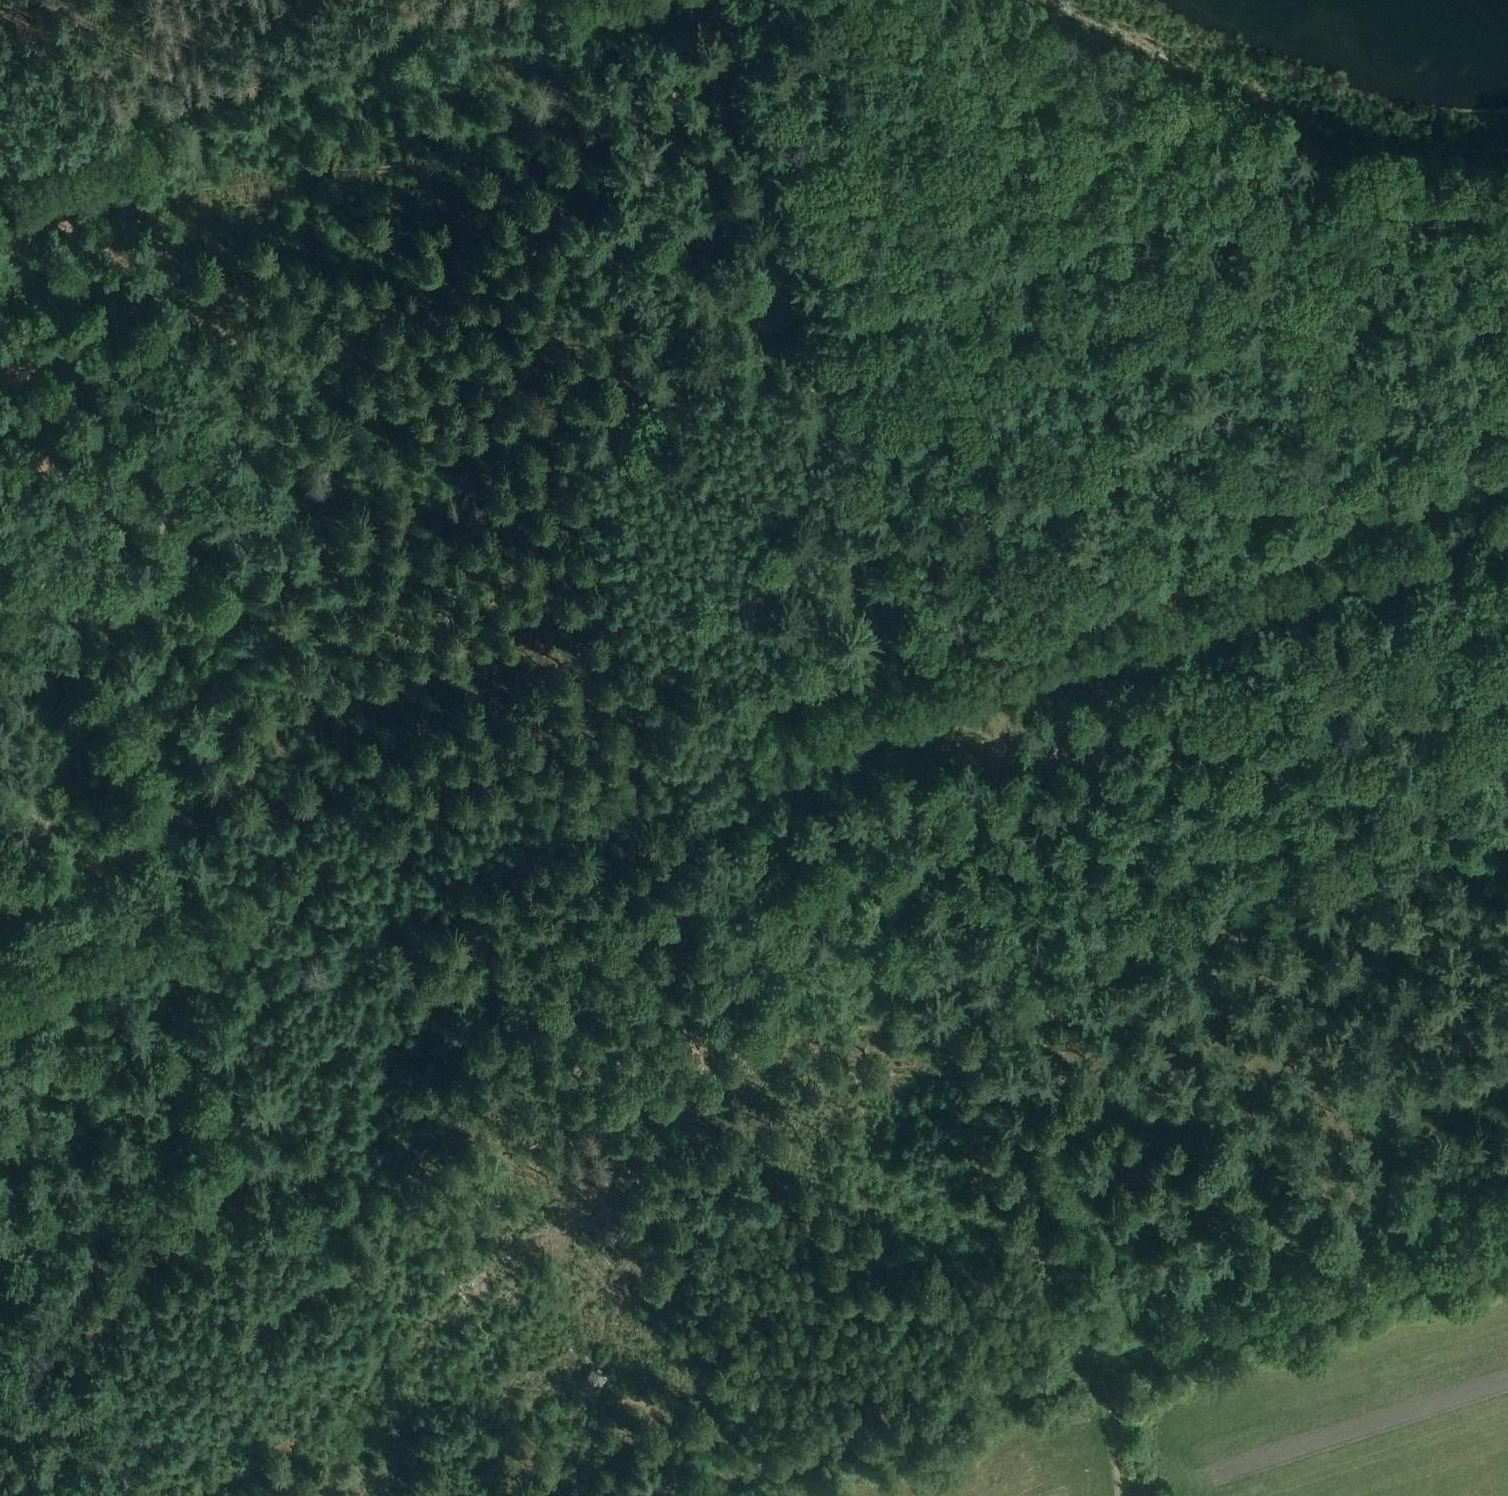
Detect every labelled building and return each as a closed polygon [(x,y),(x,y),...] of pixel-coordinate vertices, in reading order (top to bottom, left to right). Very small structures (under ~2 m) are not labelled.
[(607,1375),(591,1367),(582,1385),(598,1393),(607,1375)]
